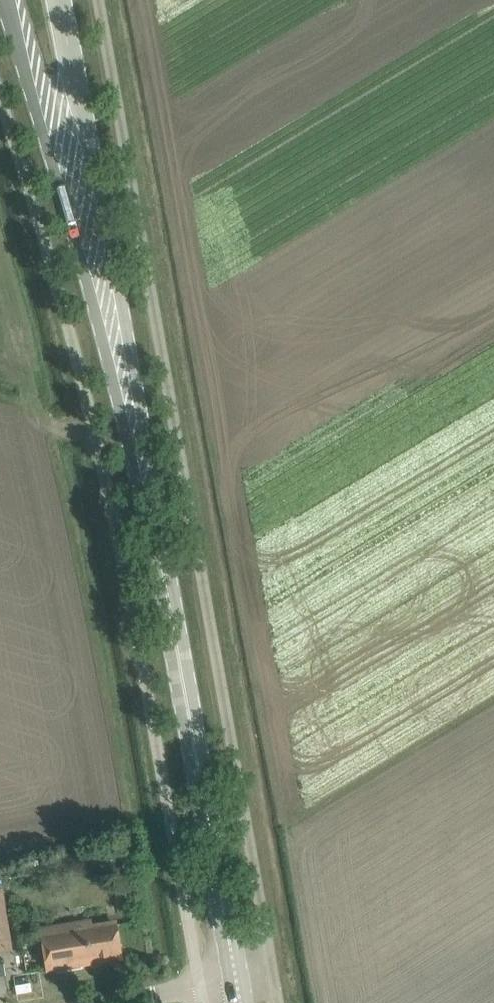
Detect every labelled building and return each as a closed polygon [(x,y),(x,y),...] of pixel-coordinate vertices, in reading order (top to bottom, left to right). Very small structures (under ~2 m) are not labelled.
[(14,949),(4,889),(1,889),(0,889),(0,951),(14,949)] [(126,894),(115,896),(118,914),(129,912),(126,894)] [(101,961),(122,957),(114,920),(93,924),(91,918),(42,927),(50,973),(96,963),(95,958),(100,957),(101,961)]
